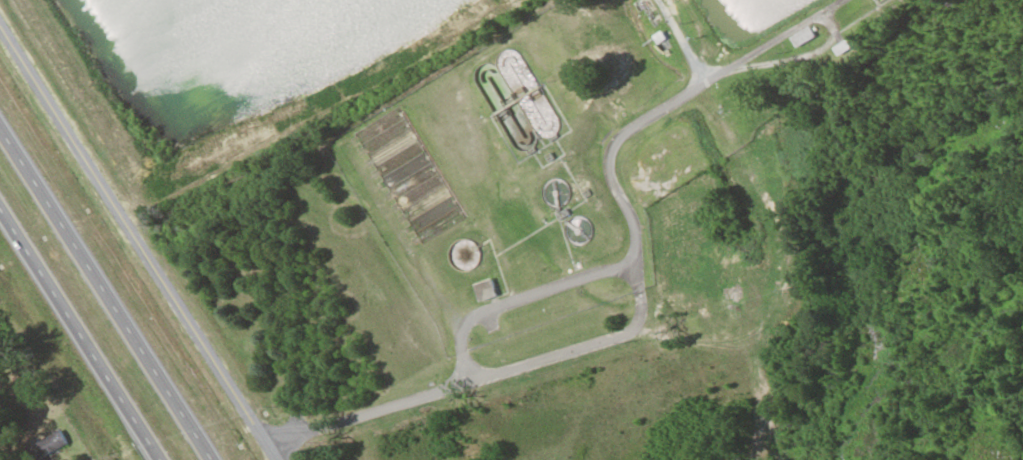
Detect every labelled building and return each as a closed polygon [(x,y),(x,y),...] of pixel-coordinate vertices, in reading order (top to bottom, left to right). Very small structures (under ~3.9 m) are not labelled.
[(797,47),(826,34),(821,22),(791,36),(797,47)] [(837,48),(840,54),(852,47),(849,41),(837,48)] [(406,216),(420,206),(415,198),(433,186),(428,178),(427,178),(421,170),(430,164),(407,129),(391,140),(384,131),(360,147),(406,216)] [(480,302),(497,297),(492,279),(474,284),(480,302)] [(68,443),(61,430),(30,447),(38,459),(39,459),(68,443)]
